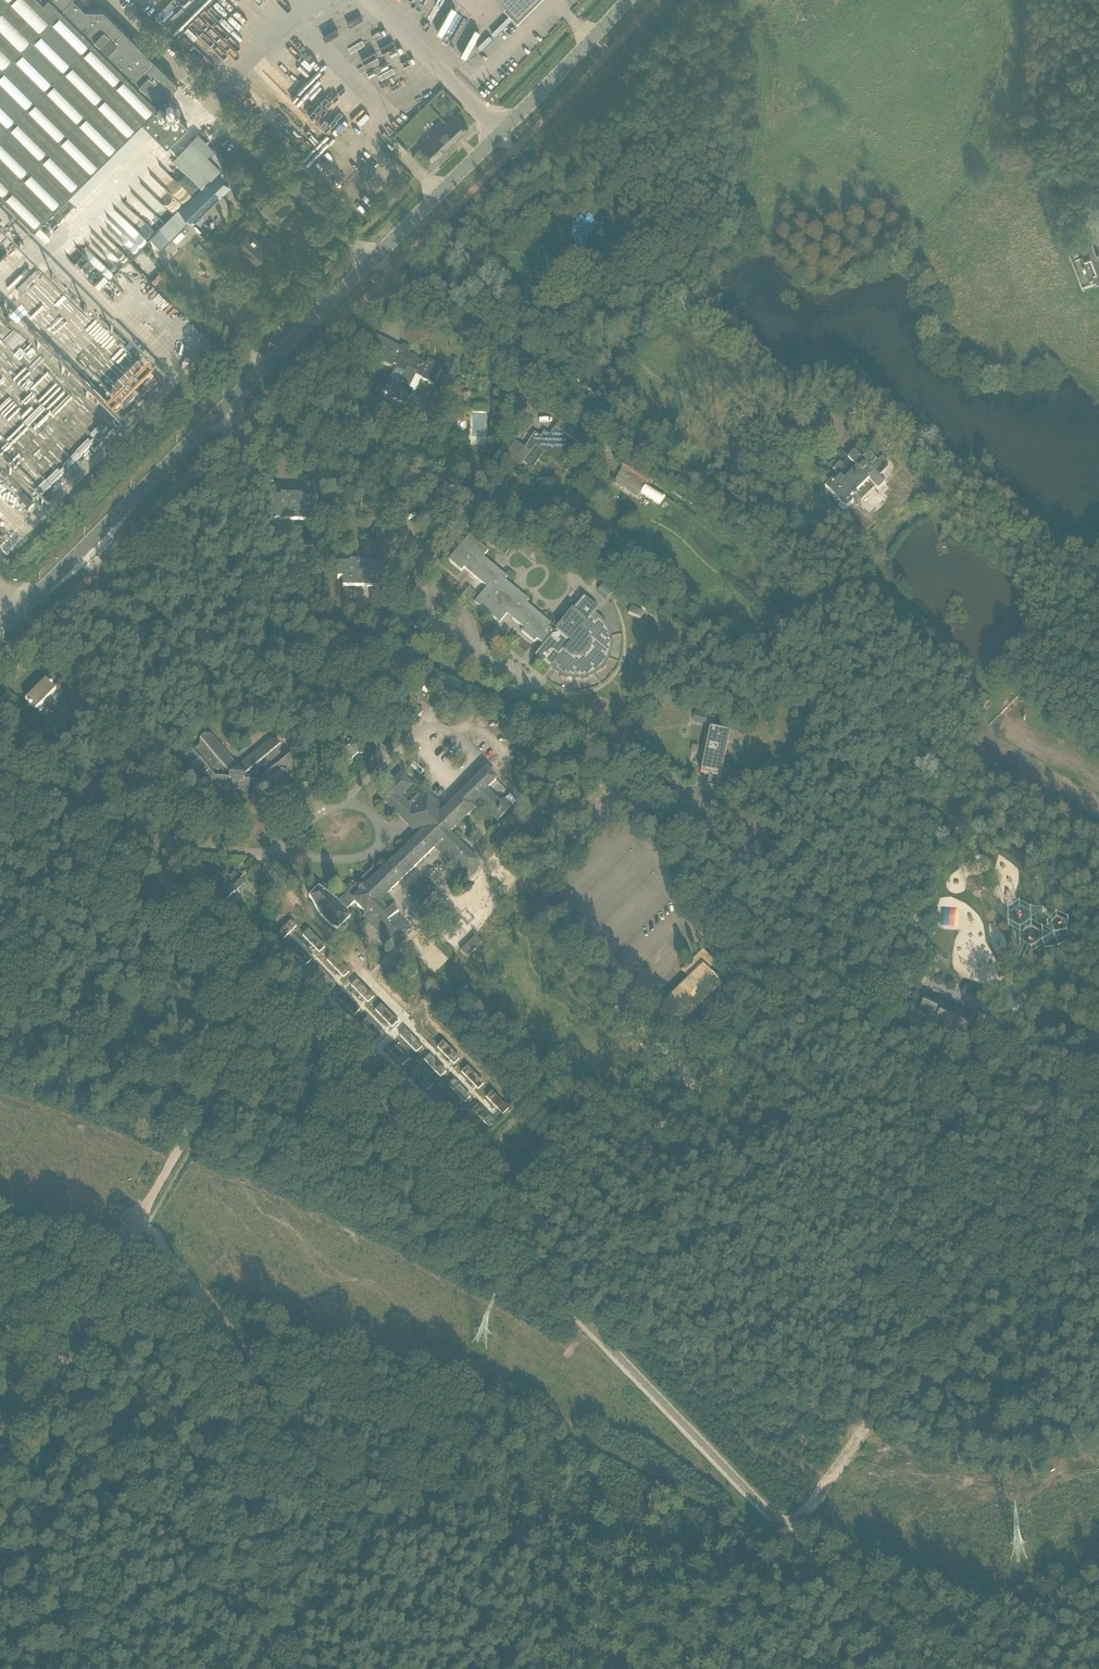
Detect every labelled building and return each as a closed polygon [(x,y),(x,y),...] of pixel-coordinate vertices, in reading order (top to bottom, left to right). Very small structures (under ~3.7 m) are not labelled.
[(34,227),(35,226),(50,210),(59,219),(75,204),(66,195),(141,119),(150,129),(164,142),(166,144),(179,131),(187,123),(185,122),(178,114),(172,119),(167,114),(164,116),(154,106),(156,104),(156,103),(162,97),(163,99),(168,94),(166,93),(170,89),(171,90),(178,83),(103,8),(85,8),(85,0),(0,0),(0,193),(34,227)] [(516,10),(526,0),(506,0),(516,10)] [(468,128),(461,120),(455,114),(419,148),(432,162),(468,128)] [(229,164),(218,175),(180,213),(187,220),(191,223),(229,186),(222,179),(233,168),(229,164)] [(276,222),(290,207),(267,186),(253,201),(276,222)] [(178,211),(149,239),(159,248),(187,220),(180,213),(178,211)] [(1098,228),(1098,219),(1089,223),(1092,230),(1081,234),(1085,244),(1069,250),(1082,284),(1095,280),(1096,283),(1098,282),(1098,228)] [(249,232),(229,253),(239,261),(244,255),(255,265),(269,250),(268,249),(266,251),(256,242),(258,241),(249,232)] [(13,256),(18,252),(14,246),(9,251),(13,256)] [(403,345),(401,348),(377,336),(372,346),(370,351),(377,354),(375,359),(392,368),(393,365),(397,367),(386,387),(394,391),(390,398),(406,406),(413,391),(415,392),(422,379),(434,385),(443,367),(428,360),(426,364),(416,359),(417,358),(408,353),(410,349),(403,345)] [(452,376),(456,369),(449,366),(445,373),(452,376)] [(535,434),(517,460),(519,458),(524,462),(523,464),(524,464),(533,470),(545,453),(561,464),(570,450),(577,455),(583,447),(555,428),(550,436),(548,434),(544,440),(535,434)] [(83,462),(109,437),(102,430),(76,456),(83,462)] [(869,453),(863,460),(855,452),(842,465),(841,463),(834,470),(836,472),(829,478),(833,482),(826,488),(835,498),(846,509),(853,503),(850,500),(854,496),(854,497),(856,497),(857,497),(857,496),(862,501),(876,487),(878,489),(886,483),(881,477),(889,469),(889,465),(883,459),(879,463),(869,453)] [(647,484),(651,477),(626,461),(622,468),(618,475),(619,475),(614,483),(638,498),(647,484)] [(314,498),(314,477),(304,477),(304,491),(303,491),(303,498),(302,498),(302,496),(280,496),(280,498),(268,498),(268,512),(273,513),(273,521),(302,522),(302,542),(297,542),(297,546),(313,547),(313,522),(315,522),(316,498),(314,498)] [(658,501),(662,493),(647,485),(643,492),(658,501)] [(593,542),(605,523),(597,519),(586,538),(593,542)] [(488,551),(469,535),(448,560),(461,571),(463,568),(486,588),(474,603),(499,624),(507,615),(523,629),(521,632),(534,643),(537,640),(543,645),(534,657),(549,670),(554,664),(558,667),(555,670),(556,671),(556,670),(561,674),(560,677),(567,680),(568,677),(574,677),(574,678),(575,678),(575,677),(581,677),(582,681),(589,679),(588,676),(593,672),(594,673),(594,672),(599,669),(602,671),(606,665),(604,663),(606,657),(607,658),(607,657),(606,657),(609,651),(612,651),(612,644),(609,644),(608,638),(608,637),(607,637),(606,631),(609,629),(605,623),(602,625),(597,621),(598,620),(597,620),(595,623),(591,619),(599,610),(583,597),(554,632),(547,627),(550,624),(526,604),(528,601),(504,580),(507,577),(483,557),(488,551)] [(383,565),(383,544),(373,544),(373,557),(372,557),(372,565),(371,565),(371,563),(349,562),(349,564),(337,564),(337,579),(342,579),(342,588),(371,589),(371,609),(366,609),(366,613),(382,613),(382,589),(384,589),(385,565),(383,565)] [(734,620),(758,628),(761,619),(737,611),(734,620)] [(9,673),(10,674),(16,668),(6,658),(0,664),(9,673)] [(51,686),(55,683),(49,677),(25,700),(35,710),(43,703),(56,691),(51,686)] [(412,691),(408,696),(403,691),(392,701),(413,722),(423,712),(417,706),(420,703),(418,701),(420,699),(412,691)] [(357,705),(366,696),(362,692),(353,701),(357,705)] [(367,715),(376,706),(372,702),(363,711),(367,715)] [(76,711),(78,708),(73,704),(71,706),(69,704),(63,711),(71,718),(77,712),(76,711)] [(721,778),(731,732),(711,728),(709,736),(708,736),(709,737),(701,774),(721,778)] [(238,765),(212,734),(205,734),(200,738),(200,745),(195,748),(190,748),(189,748),(188,747),(184,752),(183,759),(188,765),(187,775),(193,782),(204,782),(208,788),(263,793),(269,788),(280,789),(286,783),(286,772),(287,772),(287,773),(293,768),(294,762),(288,755),(286,756),(285,756),(283,755),(281,755),(280,754),(279,752),(279,750),(279,749),(280,747),(274,741),(268,740),(238,765)] [(363,755),(364,740),(356,734),(343,734),(343,740),(339,745),(338,754),(344,759),(353,759),(357,755),(363,755)] [(486,789),(496,780),(486,770),(445,809),(427,792),(421,797),(418,794),(408,804),(400,796),(412,785),(400,774),(378,795),(418,836),(378,875),(372,868),(338,901),(336,899),(318,888),(309,897),(320,915),(325,921),(330,926),(337,930),(347,921),(350,917),(347,910),(346,910),(354,902),(365,914),(362,917),(392,947),(412,928),(392,907),(388,911),(379,903),(434,849),(457,873),(455,875),(463,884),(481,866),(477,862),(478,862),(451,834),(477,808),(473,805),(476,801),(497,823),(509,812),(506,809),(510,806),(504,799),(500,803),(486,789)] [(783,842),(772,839),(770,844),(781,848),(783,842)] [(244,883),(238,877),(234,873),(224,881),(220,877),(210,886),(225,902),(227,900),(229,901),(231,901),(234,898),(234,896),(233,895),(236,893),(235,892),(244,883)] [(300,926),(295,921),(278,937),(283,943),(300,926)] [(310,929),(305,934),(321,952),(327,946),(310,929)] [(477,936),(461,953),(468,960),(484,943),(477,936)] [(297,942),(291,947),(307,965),(313,959),(297,942)] [(709,971),(717,963),(703,949),(682,970),(690,978),(656,1012),(676,1033),(724,986),(709,971)] [(283,954),(277,960),(294,977),(299,972),(283,954)] [(334,954),(328,960),(345,977),(350,972),(334,954)] [(320,967),(315,973),(331,990),(337,985),(320,967)] [(307,980),(301,985),(317,1003),(323,997),(307,980)] [(358,980),(352,985),(368,1003),(374,997),(358,980)] [(962,1040),(975,1013),(928,992),(918,1013),(929,1017),(926,1024),(962,1040)] [(344,993),(338,998),(355,1016),(360,1010),(344,993)] [(330,1005),(325,1011),(341,1028),(347,1023),(330,1005)] [(381,1005),(376,1011),(392,1028),(398,1023),(381,1005)] [(368,1018),(362,1024),(378,1041),(384,1036),(368,1018)] [(354,1031),(348,1036),(365,1054),(370,1048),(354,1031)] [(405,1031),(399,1036),(416,1054),(421,1048),(405,1031)] [(391,1044),(386,1049),(402,1067),(408,1061),(391,1044)] [(442,1044),(437,1049),(453,1067),(459,1061),(442,1044)] [(378,1056),(372,1062),(388,1079),(394,1074),(378,1056)] [(429,1056),(423,1062),(439,1079),(445,1074),(429,1056)] [(415,1069),(409,1075),(426,1092),(431,1087),(415,1069)] [(466,1069),(460,1075),(477,1092),(482,1087),(466,1069)] [(401,1082),(396,1087),(412,1105),(418,1099),(401,1082)] [(452,1082),(447,1087),(463,1105),(469,1100),(452,1082)] [(439,1095),(433,1100),(449,1118),(455,1112),(439,1095)] [(490,1095),(484,1100),(500,1118),(506,1112),(490,1095)] [(425,1107),(419,1113),(436,1130),(441,1125),(425,1107)] [(476,1107),(470,1113),(487,1130),(492,1125),(476,1107)] [(462,1120),(457,1126),(473,1143),(479,1138),(462,1120)] [(449,1133),(443,1138),(459,1156),(465,1150),(449,1133)] [(681,1194),(675,1198),(685,1213),(691,1208),(681,1194)] [(683,1212),(673,1219),(680,1229),(690,1222),(683,1212)]
